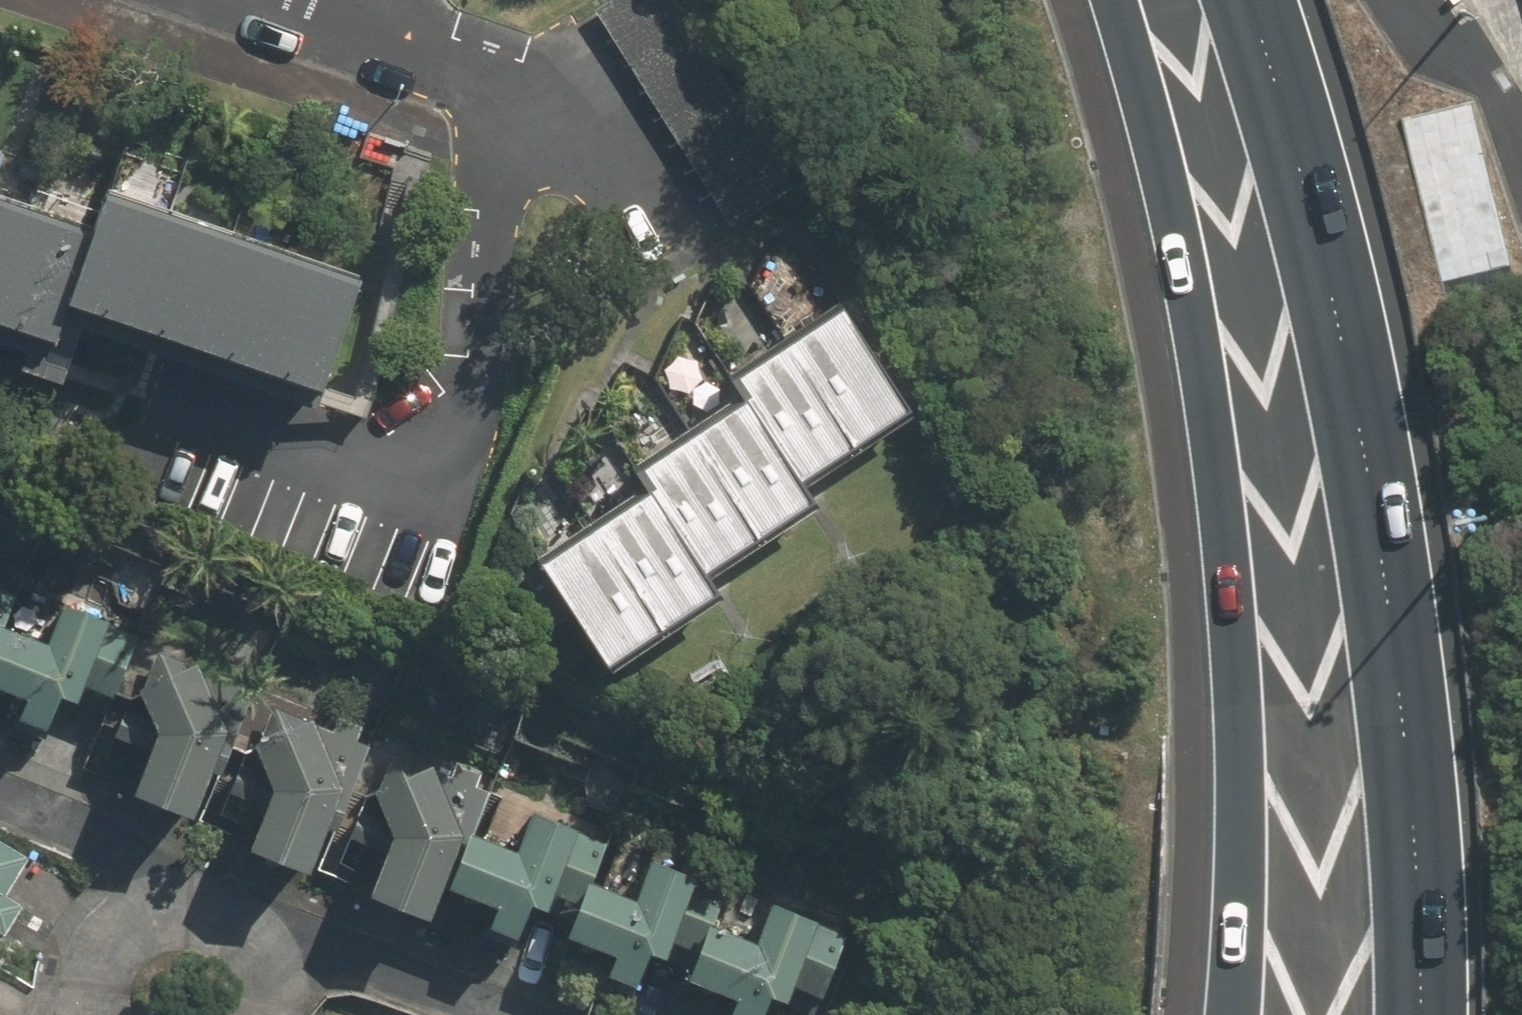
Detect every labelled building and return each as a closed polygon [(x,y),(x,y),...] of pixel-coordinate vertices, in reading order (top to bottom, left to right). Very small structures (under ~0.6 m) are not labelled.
[(725,221),(792,179),(680,0),(607,0),(593,9),(725,221)] [(72,301),(134,321),(171,209),(109,189),(97,224),(72,301)] [(0,192),(0,294),(30,202),(0,192)] [(30,202),(0,294),(0,332),(56,350),(72,301),(97,224),(30,202)] [(134,321),(196,341),(232,230),(171,209),(134,321)] [(196,341),(258,361),(294,250),(232,230),(196,341)] [(258,361),(319,381),(356,270),(294,250),(258,361)] [(855,445),(911,411),(845,304),(789,338),(855,445)] [(799,479),(855,445),(789,338),(733,372),(747,394),(799,479)] [(757,535),(813,501),(799,479),(747,394),(691,428),(757,535)] [(700,569),(757,535),(691,428),(634,462),(648,484),(700,569)] [(657,625),(714,591),(700,569),(648,484),(591,518),(657,625)] [(601,660),(657,625),(591,518),(535,553),(601,660)] [(9,592),(0,589),(0,618),(9,592)] [(25,693),(17,714),(48,725),(60,692),(80,699),(86,682),(112,691),(132,636),(111,628),(115,617),(65,599),(50,641),(0,623),(0,684),(25,693)] [(224,661),(219,674),(160,650),(152,677),(138,681),(158,731),(134,789),(199,815),(213,781),(235,728),(240,730),(257,690),(240,683),(246,670),(224,661)] [(339,715),(334,728),(275,705),(267,731),(253,736),(273,785),(249,843),(314,870),(328,836),(350,783),(355,785),(372,744),(355,737),(361,724),(339,715)] [(457,763),(452,777),(393,753),(385,779),(371,784),(392,833),(368,891),(432,918),(446,884),(468,831),(473,833),(490,792),(474,785),(479,772),(457,763)] [(446,884),(496,904),(495,905),(489,920),(517,932),(524,916),(539,922),(553,890),(577,900),(586,879),(603,837),(534,809),(517,851),(473,833),(468,831),(446,884)] [(27,855),(0,839),(0,927),(16,901),(3,894),(27,855)] [(564,931),(612,951),(605,967),(633,979),(640,963),(656,969),(669,937),(696,948),(707,920),(722,885),(651,856),(633,898),(586,879),(577,900),(564,931)] [(735,993),(735,994),(729,1010),(741,1014),(759,1014),(763,1005),(779,1012),(793,979),(819,990),(845,928),(774,899),(757,940),(707,920),(696,948),(685,973),(735,993)]
